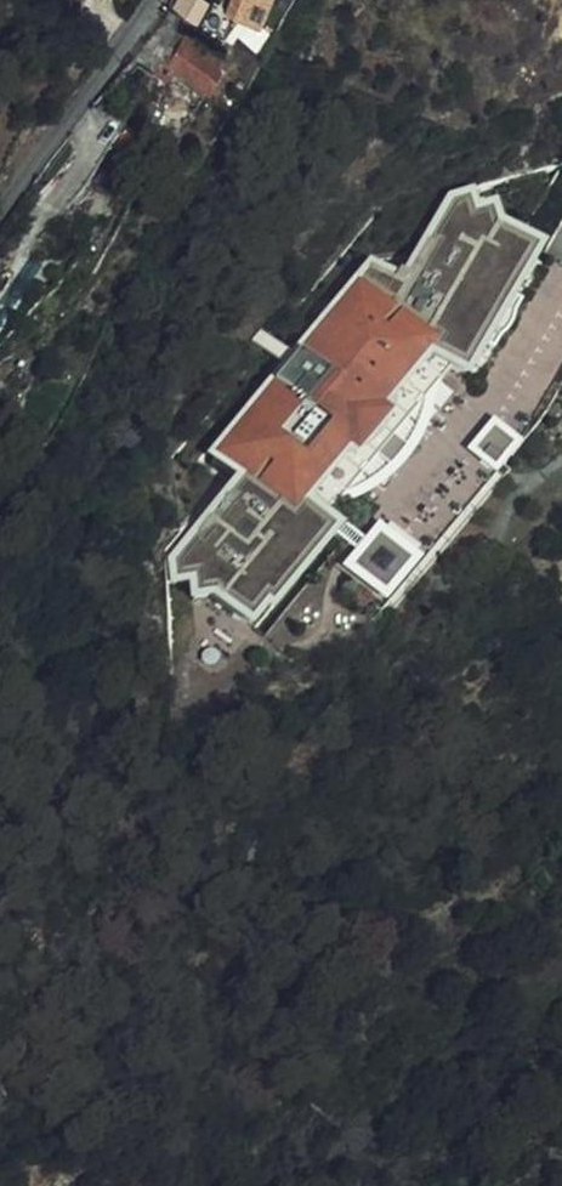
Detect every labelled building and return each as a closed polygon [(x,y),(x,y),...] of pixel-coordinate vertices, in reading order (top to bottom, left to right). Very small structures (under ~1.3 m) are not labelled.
[(234,9),(228,6),(231,0),(223,0),(221,3),(216,7),(230,16),(234,9)] [(228,6),(234,9),(251,19),(261,0),(231,0),(228,6)] [(184,15),(171,6),(146,43),(158,52),(175,28),(184,15)] [(230,16),(216,7),(202,29),(216,38),(230,16)] [(158,52),(146,43),(132,63),(161,82),(169,71),(183,80),(206,96),(227,66),(175,28),(158,52)] [(167,101),(190,117),(206,96),(183,80),(167,101)] [(458,201),(417,279),(409,275),(406,283),(382,270),(232,461),(260,483),(192,570),(194,588),(213,586),(215,604),(233,602),(247,612),(270,631),(275,635),(290,615),(352,538),(340,529),(346,520),(369,492),(390,509),(368,537),(361,546),(348,561),(400,603),(403,600),(429,566),(506,470),(509,472),(516,463),(520,466),(532,451),(528,448),(522,444),(541,408),(561,370),(561,258),(553,253),(544,248),(527,239),(503,226),(498,208),(481,213),(475,196),(458,201)] [(561,410),(561,370),(541,408),(558,419),(561,410)] [(558,419),(541,408),(522,444),(532,451),(558,419)] [(403,600),(400,603),(407,608),(513,475),(509,472),(506,470),(429,566),(403,600)] [(550,891),(561,885),(561,867),(542,878),(550,891)]
